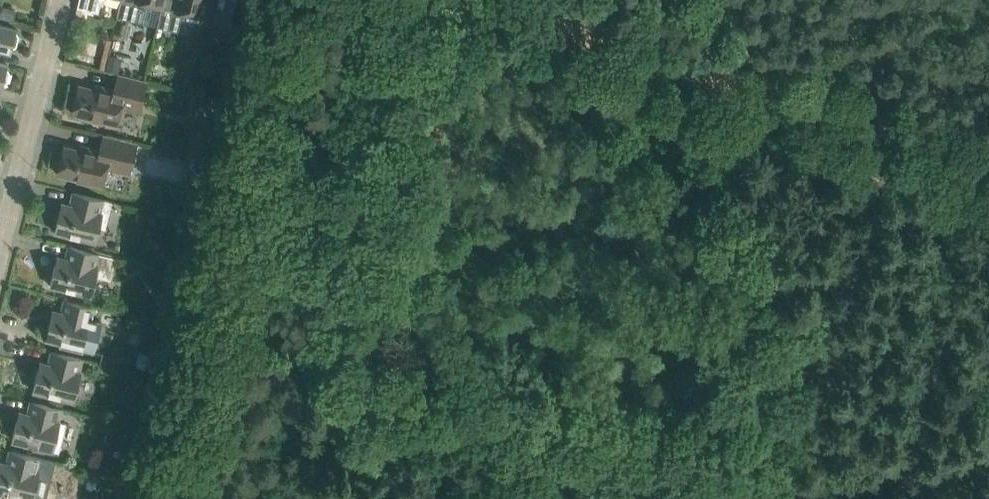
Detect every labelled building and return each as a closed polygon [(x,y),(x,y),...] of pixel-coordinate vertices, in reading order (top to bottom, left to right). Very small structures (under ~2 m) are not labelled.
[(77,7),(98,12),(101,1),(103,0),(78,0),(77,7)] [(161,6),(162,6),(163,0),(121,0),(117,17),(138,22),(141,11),(146,8),(147,3),(161,6)] [(204,6),(205,0),(163,0),(162,6),(161,6),(156,26),(178,31),(180,21),(185,18),(187,12),(201,16),(204,6)] [(241,26),(248,0),(218,0),(216,9),(204,6),(201,16),(196,36),(218,41),(220,31),(225,28),(226,22),(241,26)] [(12,26),(15,10),(0,7),(0,23),(12,26)] [(10,52),(11,47),(15,45),(18,36),(15,32),(16,28),(0,24),(0,49),(10,52)] [(109,55),(105,70),(119,74),(123,58),(109,55)] [(0,62),(0,87),(1,88),(2,84),(6,81),(9,72),(6,68),(7,64),(0,62)] [(139,115),(141,106),(147,82),(117,75),(113,89),(107,87),(106,92),(78,85),(72,112),(117,124),(121,111),(139,115)] [(106,171),(129,177),(132,168),(137,144),(102,135),(98,150),(93,148),(92,152),(63,145),(57,173),(103,184),(106,171)] [(54,231),(95,241),(99,226),(105,228),(112,201),(73,192),(70,204),(64,203),(62,202),(61,205),(60,209),(54,231)] [(56,258),(55,262),(50,285),(104,298),(114,256),(68,245),(65,258),(59,257),(57,256),(56,258)] [(149,306),(152,293),(112,282),(108,295),(149,306)] [(92,319),(95,307),(64,299),(61,312),(55,310),(53,310),(52,312),(51,316),(46,339),(60,342),(60,345),(59,345),(58,346),(83,352),(83,351),(82,350),(83,348),(94,351),(101,321),(92,319)] [(33,391),(73,400),(80,371),(79,371),(82,358),(51,351),(48,363),(42,362),(40,361),(39,364),(38,368),(33,391)] [(163,373),(167,357),(152,354),(148,369),(163,373)] [(18,417),(12,440),(52,450),(59,452),(66,422),(60,421),(58,421),(62,408),(30,400),(27,413),(22,412),(19,411),(19,413),(18,417)] [(29,498),(32,498),(39,471),(38,470),(41,457),(10,450),(6,463),(0,461),(0,492),(29,498)] [(130,483),(129,491),(138,493),(140,485),(130,483)]
